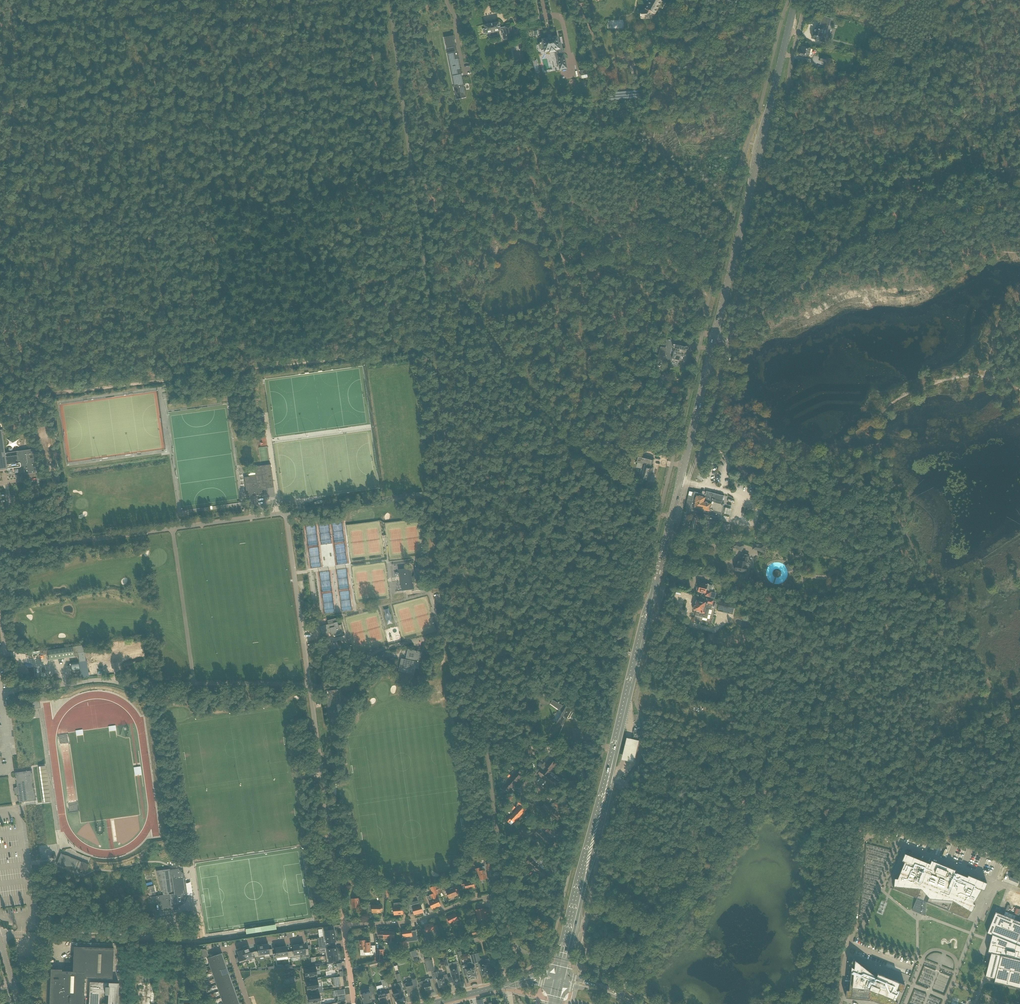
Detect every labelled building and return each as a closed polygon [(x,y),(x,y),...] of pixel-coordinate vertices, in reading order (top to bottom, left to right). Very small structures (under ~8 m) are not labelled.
[(648,5),(648,4),(646,8),(646,9),(646,10),(645,11),(641,11),(640,11),(641,19),(641,18),(649,17),(652,13),(654,15),(662,1),(659,0),(651,0),(648,5)] [(486,28),(482,29),(483,34),(487,33),(487,34),(489,33),(490,37),(498,35),(498,31),(501,31),(500,31),(500,30),(503,30),(503,33),(504,34),(506,33),(507,36),(507,37),(513,35),(511,25),(505,26),(505,27),(500,28),(500,27),(500,24),(499,24),(499,23),(494,24),(494,23),(490,23),(490,25),(485,26),(486,28)] [(823,28),(821,27),(816,26),(814,32),(813,32),(812,38),(821,41),(824,42),(826,36),(824,36),(824,35),(823,35),(823,34),(822,34),(823,28)] [(454,36),(445,38),(447,48),(456,46),(455,44),(456,44),(454,38),(454,36)] [(558,48),(560,58),(558,59),(560,69),(567,67),(564,53),(563,53),(562,47),(561,43),(558,43),(557,37),(553,38),(552,36),(547,37),(548,39),(543,39),(544,41),(540,42),(540,43),(539,44),(540,48),(541,48),(541,50),(545,49),(545,50),(550,50),(550,51),(555,50),(555,49),(558,48)] [(811,49),(808,48),(803,47),(802,52),(800,52),(799,56),(804,57),(808,58),(809,54),(811,55),(812,53),(810,53),(811,49)] [(457,52),(450,53),(451,62),(450,62),(453,76),(456,75),(457,79),(455,80),(457,94),(465,92),(462,79),(463,79),(462,76),(461,74),(462,74),(460,67),(457,56),(458,56),(457,52)] [(640,68),(633,70),(635,77),(638,76),(639,77),(642,76),(640,68)] [(674,345),(673,348),(674,349),(674,350),(675,350),(675,351),(674,351),(672,359),(679,361),(681,356),(685,357),(687,350),(688,349),(688,348),(688,346),(686,346),(685,347),(674,344),(674,345),(674,344),(673,345),(674,345)] [(24,467),(25,478),(29,477),(33,477),(36,476),(35,473),(33,457),(35,457),(34,449),(5,453),(2,430),(0,430),(0,470),(24,467)] [(637,455),(635,462),(638,463),(645,464),(644,469),(641,469),(640,474),(642,475),(641,479),(645,480),(650,481),(652,475),(651,475),(652,473),(654,467),(652,467),(654,459),(649,458),(637,455)] [(254,467),(254,469),(255,475),(250,475),(249,476),(249,477),(246,477),(244,479),(245,487),(247,497),(264,495),(263,489),(266,488),(267,497),(275,496),(273,482),(271,464),(254,467)] [(31,485),(32,493),(33,497),(39,497),(39,495),(43,495),(43,488),(42,483),(41,483),(37,484),(31,485)] [(724,496),(706,491),(705,495),(704,495),(703,497),(697,495),(695,503),(694,510),(693,510),(700,512),(699,513),(708,515),(718,518),(719,514),(721,515),(724,504),(722,504),(724,496)] [(742,552),(745,546),(735,541),(732,547),(742,552)] [(749,562),(748,562),(749,555),(743,554),(742,561),(738,561),(738,563),(737,563),(735,570),(740,571),(740,574),(745,575),(746,572),(747,572),(748,567),(750,566),(750,564),(749,562)] [(413,579),(414,578),(413,575),(414,575),(412,575),(411,568),(402,569),(405,590),(414,589),(413,579)] [(770,575),(768,576),(769,583),(787,582),(786,571),(770,572),(770,575)] [(700,583),(698,591),(703,592),(705,593),(704,595),(710,597),(714,598),(716,593),(711,592),(709,591),(710,589),(711,589),(712,586),(711,585),(708,585),(704,584),(700,583)] [(733,590),(741,595),(744,591),(736,586),(733,590)] [(693,607),(693,608),(693,609),(694,610),(695,610),(696,610),(695,615),(695,616),(694,621),(700,622),(701,617),(707,618),(709,609),(711,609),(712,606),(714,606),(716,601),(707,599),(706,603),(702,602),(697,600),(696,605),(695,605),(694,606),(693,606),(693,607)] [(340,632),(338,625),(336,618),(327,620),(328,624),(320,626),(322,635),(331,633),(331,635),(340,632)] [(49,660),(78,656),(81,678),(89,677),(87,661),(86,661),(84,645),(48,650),(49,660)] [(418,668),(421,652),(408,650),(410,650),(409,656),(407,656),(406,660),(401,659),(404,660),(402,669),(414,671),(413,675),(415,667),(418,668)] [(93,664),(113,661),(112,653),(91,655),(93,664)] [(39,698),(32,700),(33,709),(41,708),(39,698)] [(573,708),(569,705),(566,704),(564,704),(563,706),(553,700),(551,703),(557,708),(557,707),(559,708),(558,709),(563,712),(561,715),(557,723),(563,726),(567,718),(569,719),(569,718),(573,712),(572,711),(573,708)] [(633,763),(638,743),(627,740),(623,761),(633,763)] [(541,769),(537,774),(545,779),(549,774),(557,764),(550,759),(545,766),(547,767),(544,771),(541,769)] [(41,780),(47,779),(44,765),(38,767),(41,780)] [(133,767),(135,775),(142,774),(141,766),(133,767)] [(33,779),(33,776),(32,770),(23,772),(15,773),(16,781),(17,787),(14,788),(15,794),(18,794),(19,803),(31,801),(36,800),(35,791),(33,779)] [(516,773),(510,779),(515,784),(521,777),(519,775),(521,772),(519,770),(516,772),(516,773)] [(556,780),(549,774),(545,779),(552,785),(554,782),(557,785),(560,781),(557,778),(556,780)] [(509,790),(515,784),(510,779),(505,786),(504,786),(502,788),(504,791),(507,788),(509,790)] [(41,784),(43,802),(50,801),(47,783),(41,784)] [(544,799),(541,801),(544,804),(542,806),(549,812),(553,808),(547,802),(547,801),(550,798),(547,796),(544,799)] [(526,809),(524,806),(525,805),(520,801),(518,803),(520,806),(515,811),(520,816),(526,809)] [(553,808),(549,812),(555,819),(558,821),(561,818),(563,815),(560,813),(559,814),(558,812),(561,808),(558,806),(557,807),(555,809),(553,808)] [(514,822),(520,816),(515,811),(509,817),(508,816),(506,819),(509,823),(512,820),(514,822)] [(536,826),(534,829),(536,831),(534,834),(541,840),(545,835),(539,829),(536,826)] [(545,835),(541,840),(548,846),(550,843),(552,846),(554,843),(553,842),(550,839),(558,830),(554,827),(553,828),(552,827),(550,830),(547,833),(545,835)] [(79,861),(79,860),(71,857),(66,855),(61,854),(61,853),(56,864),(75,872),(75,871),(85,874),(89,864),(88,864),(85,863),(85,862),(85,863),(83,862),(82,862),(79,861)] [(528,854),(525,857),(528,860),(526,862),(533,868),(537,864),(537,863),(543,857),(540,854),(536,859),(532,855),(531,857),(528,854)] [(894,888),(967,918),(975,905),(973,903),(981,889),(984,890),(987,883),(968,876),(967,877),(954,872),(955,870),(931,861),(930,864),(905,854),(902,861),(905,862),(898,879),(895,878),(894,888)] [(487,878),(485,870),(484,870),(481,870),(481,867),(476,868),(476,867),(475,866),(472,862),(471,864),(473,867),(474,871),(474,872),(475,872),(476,877),(479,877),(479,880),(487,878)] [(537,864),(533,868),(539,874),(542,872),(545,875),(547,873),(544,870),(541,867),(537,864)] [(187,894),(185,883),(186,883),(185,878),(178,879),(176,869),(171,870),(171,869),(156,871),(163,895),(159,895),(160,902),(161,911),(171,909),(171,911),(178,909),(178,905),(180,905),(181,905),(182,904),(183,903),(184,902),(185,901),(186,900),(186,899),(186,898),(187,897),(187,896),(187,895),(187,894)] [(1009,879),(1018,883),(1019,879),(1019,878),(1011,874),(1009,879)] [(475,880),(473,880),(465,882),(465,880),(461,881),(463,889),(466,888),(466,890),(475,888),(474,885),(476,885),(475,880)] [(433,900),(429,902),(430,904),(432,909),(441,905),(438,901),(438,899),(437,898),(435,895),(439,893),(438,892),(436,888),(435,886),(430,888),(433,894),(431,895),(433,900)] [(446,891),(447,894),(449,898),(457,895),(457,894),(459,893),(456,886),(450,889),(450,890),(446,891)] [(360,907),(359,902),(359,898),(351,899),(352,908),(360,907)] [(410,908),(409,908),(410,915),(411,914),(414,914),(414,915),(423,913),(422,908),(421,905),(420,901),(418,901),(409,904),(410,908)] [(394,907),(393,907),(394,908),(394,910),(394,915),(403,914),(403,909),(403,907),(402,907),(401,902),(394,903),(394,907)] [(383,910),(383,907),(381,907),(381,904),(372,905),(369,905),(369,906),(369,910),(370,910),(372,910),(372,913),(381,913),(381,910),(383,910)] [(1008,905),(1006,910),(1017,915),(1019,909),(1008,905)] [(486,909),(484,910),(484,908),(476,910),(478,919),(486,917),(485,914),(487,913),(486,909)] [(1015,920),(1016,916),(1005,911),(1004,915),(996,912),(987,933),(992,935),(991,939),(992,939),(991,944),(990,944),(988,952),(991,953),(985,977),(995,979),(994,983),(1019,990),(1019,988),(1019,922),(1015,920)] [(459,920),(457,917),(455,913),(447,917),(448,918),(446,919),(448,923),(449,922),(450,924),(459,920)] [(435,930),(434,927),(433,923),(424,925),(426,930),(426,931),(423,932),(425,938),(428,937),(428,936),(436,934),(435,930)] [(246,933),(276,929),(275,924),(245,927),(246,933)] [(334,932),(334,929),(328,930),(328,926),(322,927),(323,937),(335,935),(334,935),(335,935),(335,932),(334,932)] [(416,936),(416,931),(412,931),(411,929),(402,930),(403,935),(403,938),(404,942),(408,941),(408,937),(412,936),(416,936)] [(379,931),(379,936),(379,939),(388,939),(388,941),(395,941),(395,937),(395,932),(388,931),(379,931)] [(335,936),(335,935),(323,937),(321,937),(322,946),(322,947),(327,946),(330,945),(330,942),(335,941),(335,939),(336,939),(335,936)] [(367,940),(359,940),(360,949),(361,955),(364,955),(364,952),(371,952),(370,942),(367,942),(367,940)] [(273,954),(272,949),(269,949),(268,944),(265,944),(265,943),(262,944),(264,954),(269,953),(270,955),(273,955),(273,954)] [(309,955),(308,949),(305,949),(304,944),(301,944),(301,943),(298,944),(299,954),(300,954),(305,953),(306,955),(309,955)] [(264,954),(262,944),(259,944),(259,945),(257,945),(258,951),(254,951),(255,957),(257,957),(262,956),(263,956),(264,956),(264,954)] [(299,954),(298,944),(295,944),(295,945),(292,945),(293,951),(290,951),(291,957),(300,956),(300,954),(299,954)] [(282,956),(280,946),(277,947),(278,947),(275,948),(276,953),(273,954),(273,955),(273,960),(277,959),(276,957),(282,956)] [(291,957),(290,951),(287,952),(286,946),(283,947),(283,946),(280,946),(282,956),(287,956),(288,958),(291,957)] [(337,954),(336,948),(328,949),(327,946),(322,947),(322,946),(319,947),(320,950),(321,950),(321,953),(325,952),(326,955),(337,954)] [(85,978),(112,979),(113,953),(114,948),(83,947),(82,972),(52,971),(51,1003),(84,1003),(85,978)] [(255,957),(254,951),(250,952),(249,947),(243,949),(247,960),(255,957)] [(233,986),(229,975),(221,954),(221,953),(219,954),(209,957),(209,956),(207,951),(206,950),(205,950),(204,949),(203,949),(202,949),(201,949),(200,949),(198,950),(201,959),(207,957),(208,958),(207,958),(223,1003),(239,1003),(237,1000),(233,986)] [(247,960),(243,949),(237,951),(239,956),(237,957),(237,958),(235,959),(237,962),(239,961),(239,963),(247,960)] [(412,956),(411,952),(396,956),(397,961),(404,960),(407,959),(407,958),(412,956)] [(337,954),(326,955),(327,965),(333,964),(333,961),(338,960),(338,957),(338,954),(337,954)] [(490,963),(489,959),(482,961),(482,960),(477,961),(477,962),(478,962),(480,970),(481,970),(483,975),(489,973),(491,973),(490,968),(489,968),(488,964),(490,963)] [(858,962),(854,959),(849,965),(851,967),(849,990),(846,990),(846,998),(873,1000),(882,1003),(897,1003),(898,1002),(895,1001),(897,995),(898,995),(898,993),(899,991),(902,992),(905,985),(894,980),(878,974),(877,975),(876,977),(858,962)] [(476,971),(475,966),(473,967),(472,963),(471,963),(470,962),(469,962),(468,963),(468,964),(468,966),(463,968),(465,975),(467,975),(468,979),(471,978),(471,979),(475,978),(475,977),(477,976),(476,971)] [(316,969),(320,969),(319,966),(318,966),(313,967),(311,967),(309,967),(308,967),(308,969),(304,970),(305,976),(309,975),(309,976),(314,976),(313,975),(316,974),(316,969)] [(456,982),(457,982),(460,982),(460,981),(461,981),(459,974),(460,974),(458,966),(449,969),(451,976),(452,976),(454,982),(455,982),(454,982),(456,981),(456,982)] [(440,978),(439,971),(435,972),(434,972),(436,977),(437,981),(438,981),(440,987),(442,986),(442,987),(445,986),(446,985),(445,981),(449,980),(448,975),(447,974),(447,976),(440,978)] [(412,981),(403,983),(404,988),(404,987),(404,989),(407,988),(409,995),(416,993),(415,992),(419,991),(418,987),(417,984),(416,980),(416,978),(412,979),(412,981)] [(432,989),(431,984),(430,978),(425,979),(426,980),(418,982),(420,987),(424,986),(425,991),(432,989)] [(318,987),(318,983),(318,982),(322,982),(321,979),(310,981),(310,982),(306,983),(307,989),(311,988),(311,989),(315,989),(315,988),(318,987)] [(89,1003),(99,1003),(99,992),(105,993),(105,994),(108,994),(108,1003),(118,1003),(119,983),(90,982),(89,1003)] [(389,990),(387,983),(382,984),(383,989),(382,989),(378,990),(377,990),(378,994),(380,1001),(388,999),(388,998),(391,997),(389,990)] [(373,997),(372,994),(375,994),(373,985),(370,986),(370,989),(366,990),(366,993),(362,994),(364,1003),(365,1003),(366,1003),(369,1003),(368,1002),(372,1001),(371,998),(373,997)] [(395,988),(392,989),(393,993),(395,998),(398,997),(398,998),(403,996),(402,992),(402,991),(403,991),(402,985),(395,987),(395,988)] [(308,996),(309,1002),(310,1002),(311,1003),(321,1003),(320,1000),(319,995),(323,995),(323,992),(311,994),(312,995),(308,996)]
